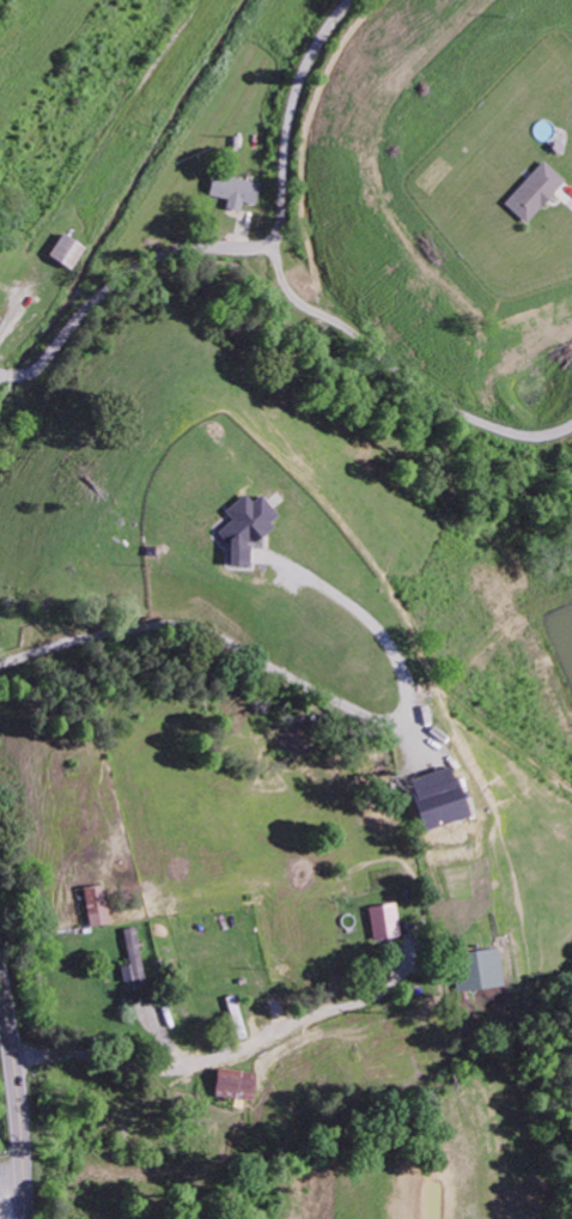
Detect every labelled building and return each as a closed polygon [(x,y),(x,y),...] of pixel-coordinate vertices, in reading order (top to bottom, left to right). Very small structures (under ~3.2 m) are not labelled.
[(525,223),(565,180),(544,160),(503,203),(525,223)] [(257,204),(260,181),(213,175),(210,195),(228,197),(226,208),(241,210),(242,202),(257,204)] [(73,269),(85,246),(62,233),(49,256),(73,269)] [(223,511),(230,520),(217,531),(228,545),(227,566),(249,567),(250,548),(245,541),(254,542),(271,528),(272,511),(259,495),(251,502),(244,494),(223,511)] [(466,818),(452,767),(408,779),(423,831),(466,818)] [(84,886),(86,926),(107,925),(105,885),(84,886)] [(400,936),(395,903),(368,907),(374,940),(400,936)] [(121,980),(142,978),(137,927),(124,928),(128,966),(120,966),(121,980)] [(458,991),(500,987),(497,949),(454,953),(458,991)] [(210,1095),(249,1102),(254,1074),(215,1067),(210,1095)]
